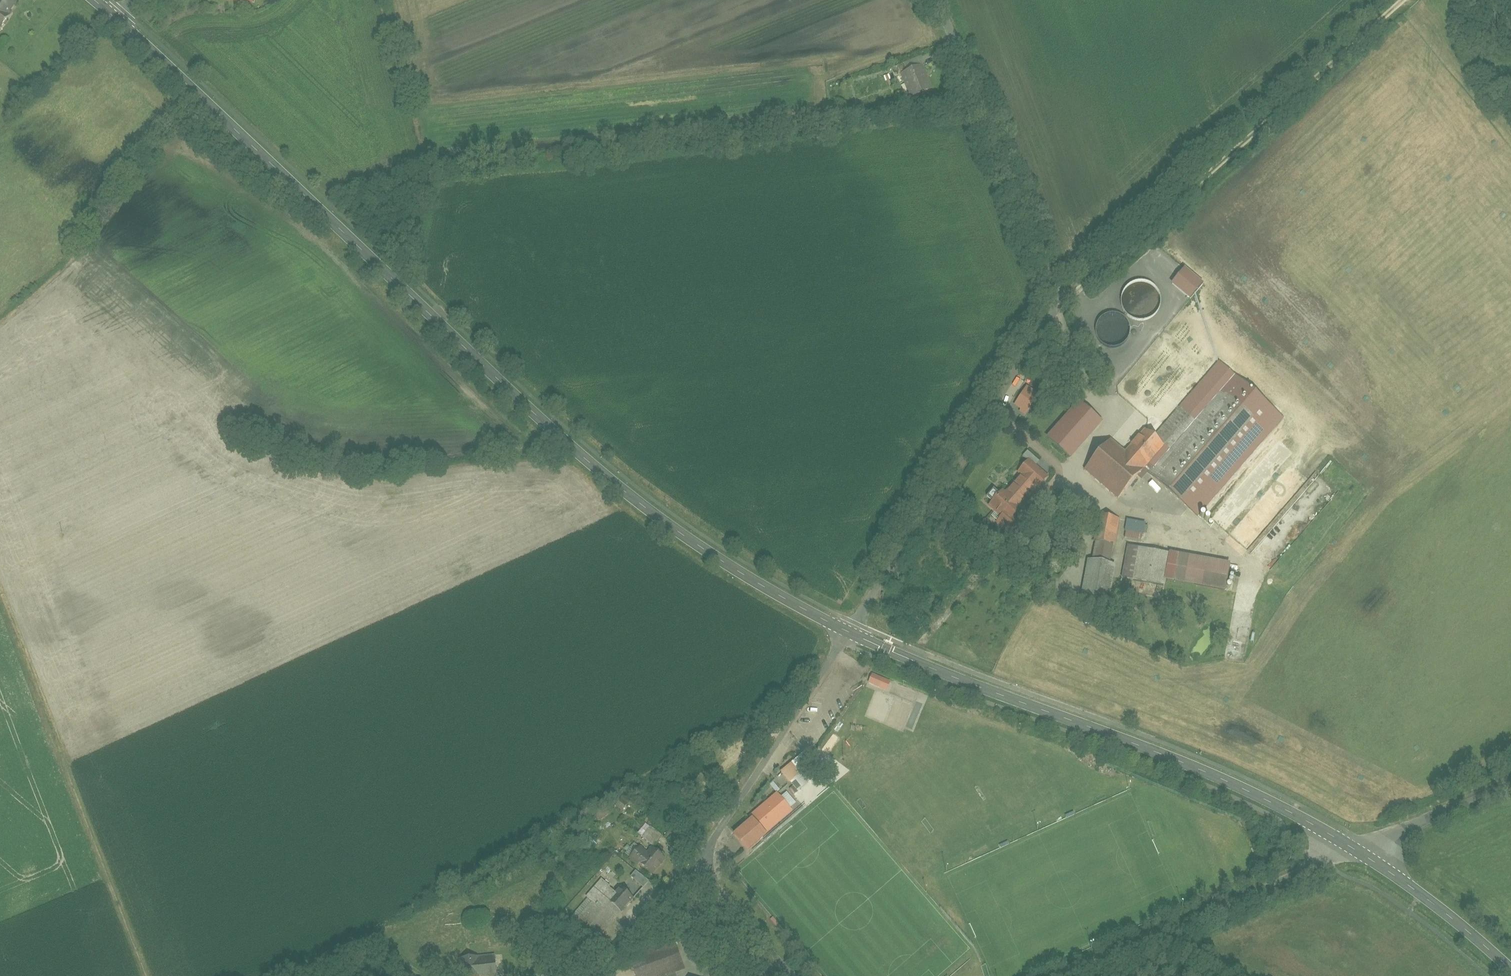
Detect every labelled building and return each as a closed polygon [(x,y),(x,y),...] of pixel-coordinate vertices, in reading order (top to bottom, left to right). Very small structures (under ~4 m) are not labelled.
[(1,31),(21,3),(18,0),(1,0),(0,2),(0,30),(1,31)] [(902,74),(912,102),(936,94),(927,66),(902,74)] [(1185,267),(1170,282),(1187,297),(1201,282),(1185,267)] [(1152,312),(1155,308),(1157,303),(1157,297),(1155,292),(1151,288),(1147,286),(1142,284),(1137,285),(1133,286),(1129,289),(1126,294),(1125,298),(1125,304),(1127,309),(1131,313),(1136,316),(1141,317),(1147,315),(1152,312)] [(1122,343),(1126,339),(1128,333),(1127,328),(1125,322),(1122,319),(1118,316),(1113,315),(1108,315),(1103,317),(1099,320),(1097,324),(1095,329),(1096,335),(1098,340),(1102,344),(1107,346),(1112,347),(1118,346),(1122,343)] [(1284,420),(1219,362),(1157,437),(1169,447),(1150,468),(1203,516),(1284,420)] [(1058,383),(1052,391),(1062,399),(1068,390),(1058,383)] [(1030,386),(1017,406),(1029,414),(1042,394),(1030,386)] [(1106,425),(1085,405),(1053,440),(1074,458),(1106,425)] [(1157,437),(1147,428),(1123,455),(1111,444),(1087,470),(1122,501),(1150,468),(1169,447),(1157,437)] [(1055,485),(1031,462),(989,510),(1012,529),(1055,485)] [(1316,481),(1296,506),(1314,520),(1334,494),(1316,481)] [(1253,551),(1264,561),(1300,523),(1289,512),(1253,551)] [(1085,560),(1080,595),(1110,598),(1120,517),(1099,514),(1093,561),(1085,560)] [(1127,539),(1145,541),(1147,522),(1128,521),(1127,539)] [(1167,553),(1133,547),(1127,583),(1161,589),(1163,580),(1167,553)] [(1231,591),(1235,564),(1167,553),(1163,580),(1231,591)] [(890,691),(894,680),(875,673),(871,684),(890,691)] [(807,751),(780,772),(789,784),(816,764),(807,751)] [(751,814),(755,818),(769,833),(795,810),(777,791),(751,814)] [(769,833),(755,818),(736,835),(749,850),(769,833)] [(641,845),(631,857),(654,875),(668,858),(654,846),(649,852),(641,845)] [(638,870),(633,876),(645,887),(650,881),(638,870)] [(606,876),(567,921),(594,943),(632,899),(606,876)] [(639,975),(686,975),(677,950),(635,965),(639,975)] [(500,954),(460,960),(462,975),(503,975),(500,954)]
